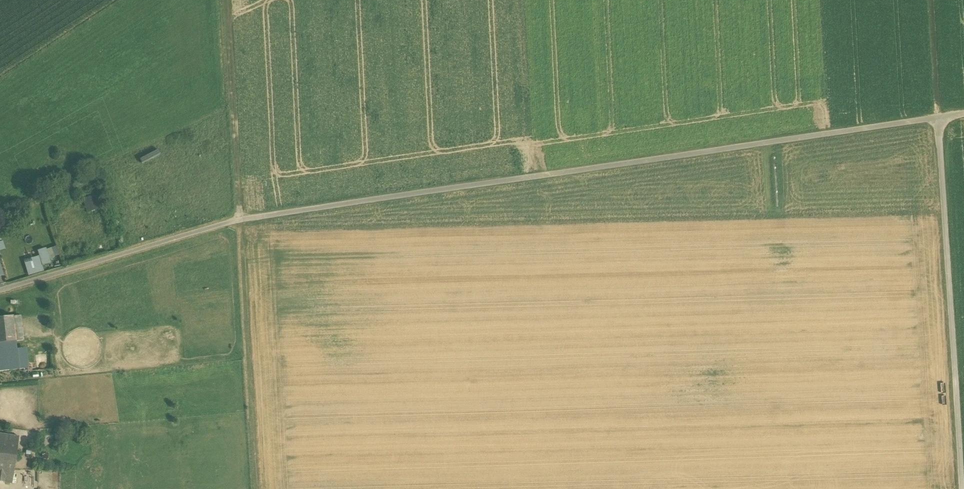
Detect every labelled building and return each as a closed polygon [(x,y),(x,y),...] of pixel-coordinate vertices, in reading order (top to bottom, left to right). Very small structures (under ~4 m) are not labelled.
[(87,214),(102,209),(97,195),(82,201),(87,214)] [(38,257),(25,261),(29,276),(43,272),(42,267),(51,264),(47,248),(36,252),(38,257)] [(0,318),(0,344),(16,342),(13,317),(0,318)] [(0,344),(0,362),(17,360),(16,350),(16,342),(0,344)] [(25,348),(16,350),(17,360),(18,370),(27,368),(25,348)] [(18,370),(17,360),(0,362),(0,372),(18,370)] [(6,466),(10,436),(0,434),(0,465),(6,466)] [(0,465),(0,482),(12,484),(19,437),(10,436),(6,466),(0,465)]
